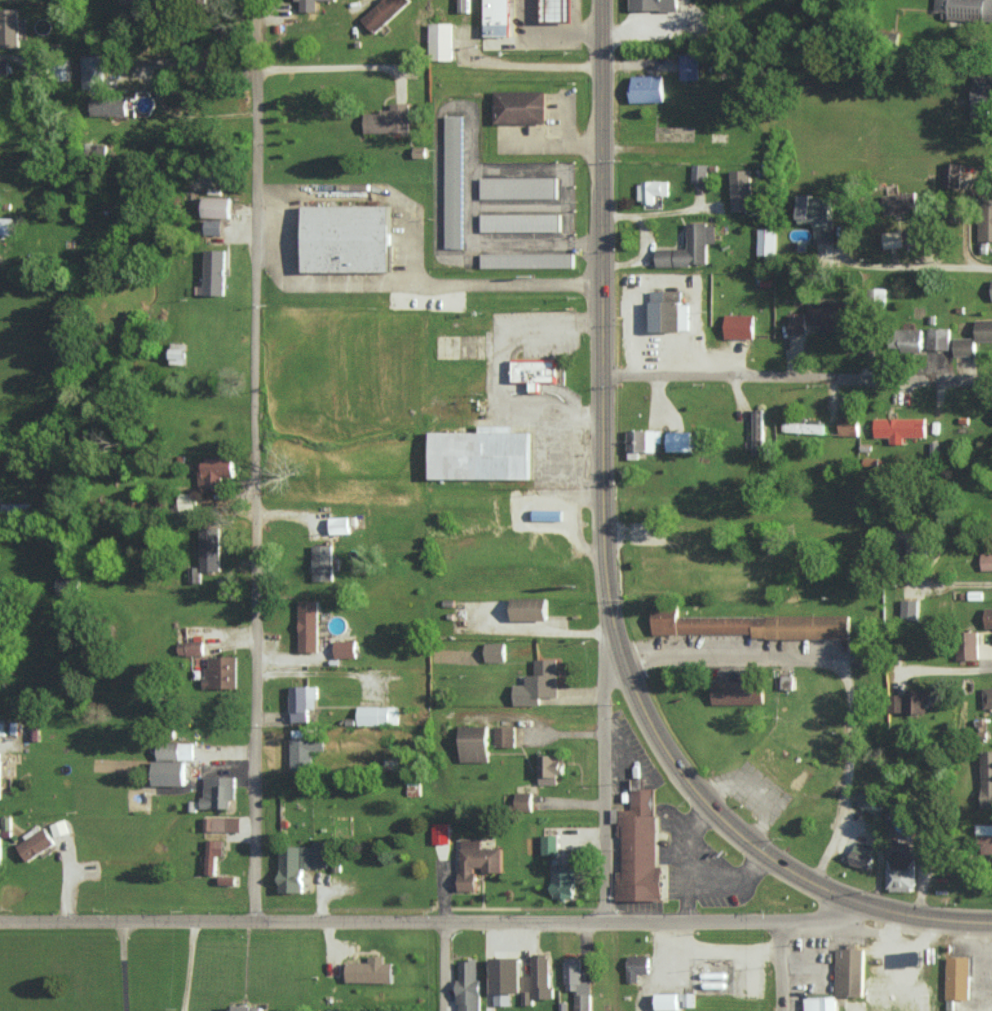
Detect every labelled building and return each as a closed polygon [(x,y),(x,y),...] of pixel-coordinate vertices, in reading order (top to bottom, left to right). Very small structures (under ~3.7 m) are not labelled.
[(374,33),(410,1),(409,0),(382,0),(361,19),(374,33)] [(468,11),(468,0),(458,0),(458,11),(468,11)] [(486,36),(486,0),(511,0),(511,36),(486,36)] [(543,23),(543,0),(574,0),(574,23),(543,23)] [(631,11),(631,0),(678,0),(678,11),(631,11)] [(941,11),(941,20),(991,22),(991,0),(934,0),(934,11),(941,11)] [(0,9),(0,47),(17,47),(16,8),(0,9)] [(451,23),(428,23),(429,60),(452,60),(451,23)] [(82,88),(103,88),(102,54),(81,55),(82,88)] [(698,54),(679,54),(680,80),(698,79),(698,54)] [(630,76),(630,102),(663,101),(662,75),(630,76)] [(990,120),(991,78),(973,77),(972,119),(990,120)] [(495,92),(546,91),(546,124),(495,124),(495,92)] [(90,115),(125,115),(126,95),(90,95),(90,115)] [(407,103),(390,103),(390,111),(363,112),(364,133),(408,132),(407,103)] [(444,248),(462,248),(462,115),(445,115),(444,248)] [(943,187),(960,188),(960,163),(943,162),(943,187)] [(691,182),(706,183),(707,164),(692,164),(691,182)] [(750,169),(731,170),(732,210),(752,210),(750,169)] [(480,199),(557,198),(557,177),(480,178),(480,199)] [(667,195),(668,182),(638,181),(637,202),(654,203),(654,195),(667,195)] [(883,194),(885,214),(916,211),(915,192),(883,194)] [(831,221),(831,196),(798,196),(799,222),(831,221)] [(201,217),(229,218),(229,198),(202,197),(201,217)] [(979,198),(979,240),(991,240),(991,198),(979,198)] [(301,271),(389,272),(389,205),(302,205),(301,271)] [(561,231),(561,213),(480,214),(480,232),(561,231)] [(12,217),(0,217),(0,235),(11,235),(12,217)] [(656,266),(707,265),(707,243),(715,242),(715,223),(687,223),(687,248),(656,248),(656,266)] [(814,243),(834,242),(834,226),(813,226),(814,243)] [(775,229),(758,228),(758,255),(774,255),(775,229)] [(884,248),(903,246),(902,230),(882,232),(884,248)] [(203,295),(224,295),(225,250),(204,250),(203,295)] [(480,254),(480,268),(573,267),(573,253),(480,254)] [(652,292),(652,332),(682,332),(682,292),(652,292)] [(809,323),(822,322),(822,329),(843,329),(842,302),(808,302),(809,323)] [(788,334),(805,333),(804,312),(787,313),(788,334)] [(724,338),(753,338),(754,314),(725,314),(724,338)] [(976,340),(991,340),(991,319),(975,320),(976,340)] [(949,328),(928,328),(927,349),(949,349),(949,328)] [(921,329),(899,329),(899,349),(921,349),(921,329)] [(954,356),(974,355),(974,337),(954,338),(954,356)] [(170,364),(184,364),(185,343),(171,342),(170,364)] [(513,360),(558,360),(558,383),(540,383),(540,393),(530,393),(530,383),(513,383),(513,360)] [(763,408),(753,409),(753,455),(764,455),(763,408)] [(857,435),(857,416),(839,416),(839,435),(857,435)] [(926,417),(874,418),(874,437),(890,437),(890,444),(905,444),(904,437),(926,437),(926,417)] [(823,433),(824,423),(783,422),(782,432),(823,433)] [(532,434),(532,480),(431,479),(431,433),(480,433),(480,427),(513,427),(513,433),(532,434)] [(626,430),(627,459),(638,459),(638,452),(656,452),(655,443),(661,443),(661,430),(626,430)] [(691,431),(666,432),(666,452),(691,451),(691,431)] [(232,476),(232,457),(205,457),(205,462),(189,462),(189,476),(199,476),(198,493),(217,493),(217,476),(232,476)] [(329,533),(349,533),(348,517),(329,517),(329,533)] [(896,524),(896,541),(904,541),(905,524),(896,524)] [(220,571),(219,527),(200,528),(200,571),(220,571)] [(908,537),(909,555),(934,553),(933,536),(908,537)] [(312,545),(313,581),(332,580),(331,545),(312,545)] [(981,570),(991,569),(991,553),(981,553),(981,570)] [(188,567),(189,583),(200,583),(199,566),(188,567)] [(511,621),(546,620),(546,598),(510,598),(511,621)] [(317,601),(298,601),(298,653),(317,652),(317,601)] [(654,604),(654,635),(754,635),(754,639),(851,638),(851,616),(679,617),(679,604),(654,604)] [(958,660),(979,659),(978,631),(957,632),(958,660)] [(333,641),(334,657),(355,656),(354,640),(333,641)] [(202,641),(178,641),(178,654),(202,654),(202,641)] [(484,643),(485,661),(504,661),(503,642),(484,643)] [(203,687),(236,687),(235,655),(208,655),(209,666),(203,666),(203,687)] [(557,696),(556,657),(534,658),(534,673),(525,673),(525,683),(513,683),(513,705),(539,704),(539,696),(557,696)] [(711,703),(763,704),(764,683),(712,681),(711,703)] [(307,721),(308,708),(317,708),(317,685),(290,685),(289,721),(307,721)] [(983,707),(991,707),(991,686),(982,686),(983,707)] [(906,694),(891,694),(891,711),(926,711),(926,689),(906,689),(906,694)] [(398,705),(357,706),(357,725),(398,724),(398,705)] [(487,725),(459,725),(460,762),(487,761),(487,725)] [(514,725),(495,725),(494,745),(514,746),(514,725)] [(324,750),(324,735),(311,736),(311,729),(290,729),(290,768),(311,767),(311,750),(324,750)] [(192,759),(193,742),(157,742),(156,758),(192,759)] [(981,749),(981,808),(991,807),(991,749),(981,749)] [(556,784),(557,773),(563,773),(563,755),(538,754),(538,784),(556,784)] [(184,760),(152,759),(152,784),(183,784),(184,760)] [(202,807),(229,807),(229,798),(234,798),(234,775),(202,775),(202,807)] [(407,780),(407,795),(420,795),(419,779),(407,780)] [(658,867),(663,867),(663,901),(617,901),(617,872),(624,872),(624,837),(618,837),(618,825),(620,825),(620,810),(632,810),(632,779),(646,779),(646,789),(655,789),(655,816),(658,816),(658,867)] [(877,818),(886,808),(865,789),(855,799),(877,818)] [(531,792),(515,792),(515,811),(531,811),(531,792)] [(239,817),(203,816),(203,831),(239,831),(239,817)] [(69,832),(65,819),(50,824),(54,837),(69,832)] [(449,843),(449,822),(432,823),(432,843),(449,843)] [(991,853),(991,823),(977,824),(977,854),(991,853)] [(40,824),(22,835),(25,839),(16,844),(26,860),(52,844),(40,824)] [(557,834),(542,834),(542,854),(557,853),(557,834)] [(222,855),(223,838),(206,838),(205,873),(215,873),(215,855),(222,855)] [(481,847),(481,838),(459,838),(459,889),(475,889),(475,870),(501,870),(501,847),(481,847)] [(886,889),(914,890),(915,856),(910,856),(910,840),(887,840),(886,889)] [(874,848),(855,842),(848,863),(867,869),(874,848)] [(279,892),(301,892),(301,867),(326,867),(326,844),(279,845),(279,892)] [(574,866),(552,866),(551,897),(573,897),(574,866)] [(837,949),(836,996),(864,997),(866,949),(837,949)] [(369,962),(346,962),(345,981),(392,982),(392,963),(383,963),(383,956),(369,955),(369,962)] [(519,955),(490,956),(492,1005),(510,1005),(510,992),(521,991),(521,1004),(532,1003),(532,998),(550,998),(549,955),(531,955),(531,975),(520,975),(519,955)] [(648,973),(648,955),(627,955),(627,981),(638,981),(638,972),(648,973)] [(580,957),(564,957),(564,990),(574,990),(574,1010),(591,1010),(590,980),(581,981),(580,957)] [(949,957),(948,1000),(970,1000),(971,958),(949,957)] [(478,958),(457,958),(457,1010),(478,1010),(478,958)] [(678,1009),(678,992),(655,992),(655,1009),(678,1009)] [(805,996),(805,1010),(835,1010),(835,995),(805,996)]
